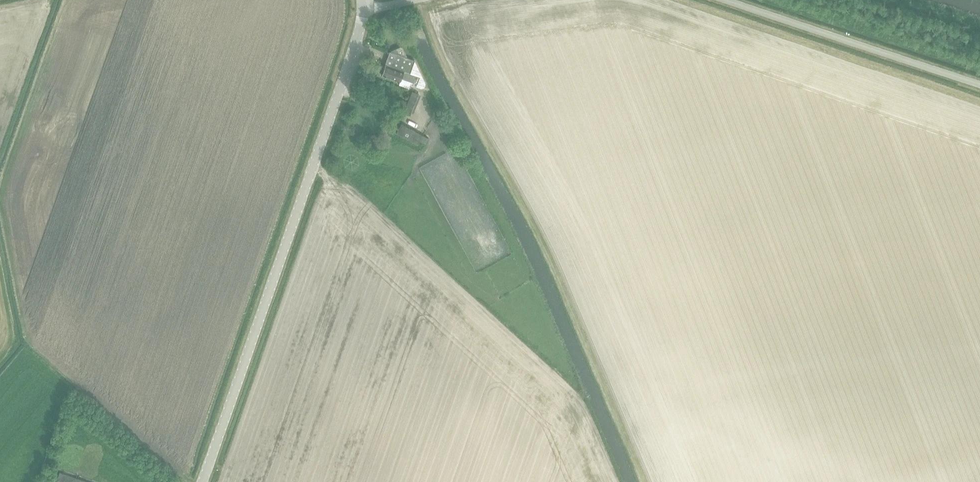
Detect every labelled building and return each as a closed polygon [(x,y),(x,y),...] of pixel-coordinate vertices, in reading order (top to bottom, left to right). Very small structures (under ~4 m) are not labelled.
[(426,83),(414,60),(406,57),(407,56),(402,47),(402,46),(401,46),(400,46),(390,51),(381,74),(400,81),(401,78),(417,83),(416,86),(421,88),(422,88),(424,87),(425,86),(426,85),(426,84),(426,83)] [(398,93),(409,95),(410,88),(400,85),(398,93)] [(414,113),(421,95),(412,92),(405,109),(414,113)] [(418,145),(420,141),(425,144),(429,138),(401,124),(396,133),(418,145)] [(59,472),(56,481),(87,481),(59,472)]
